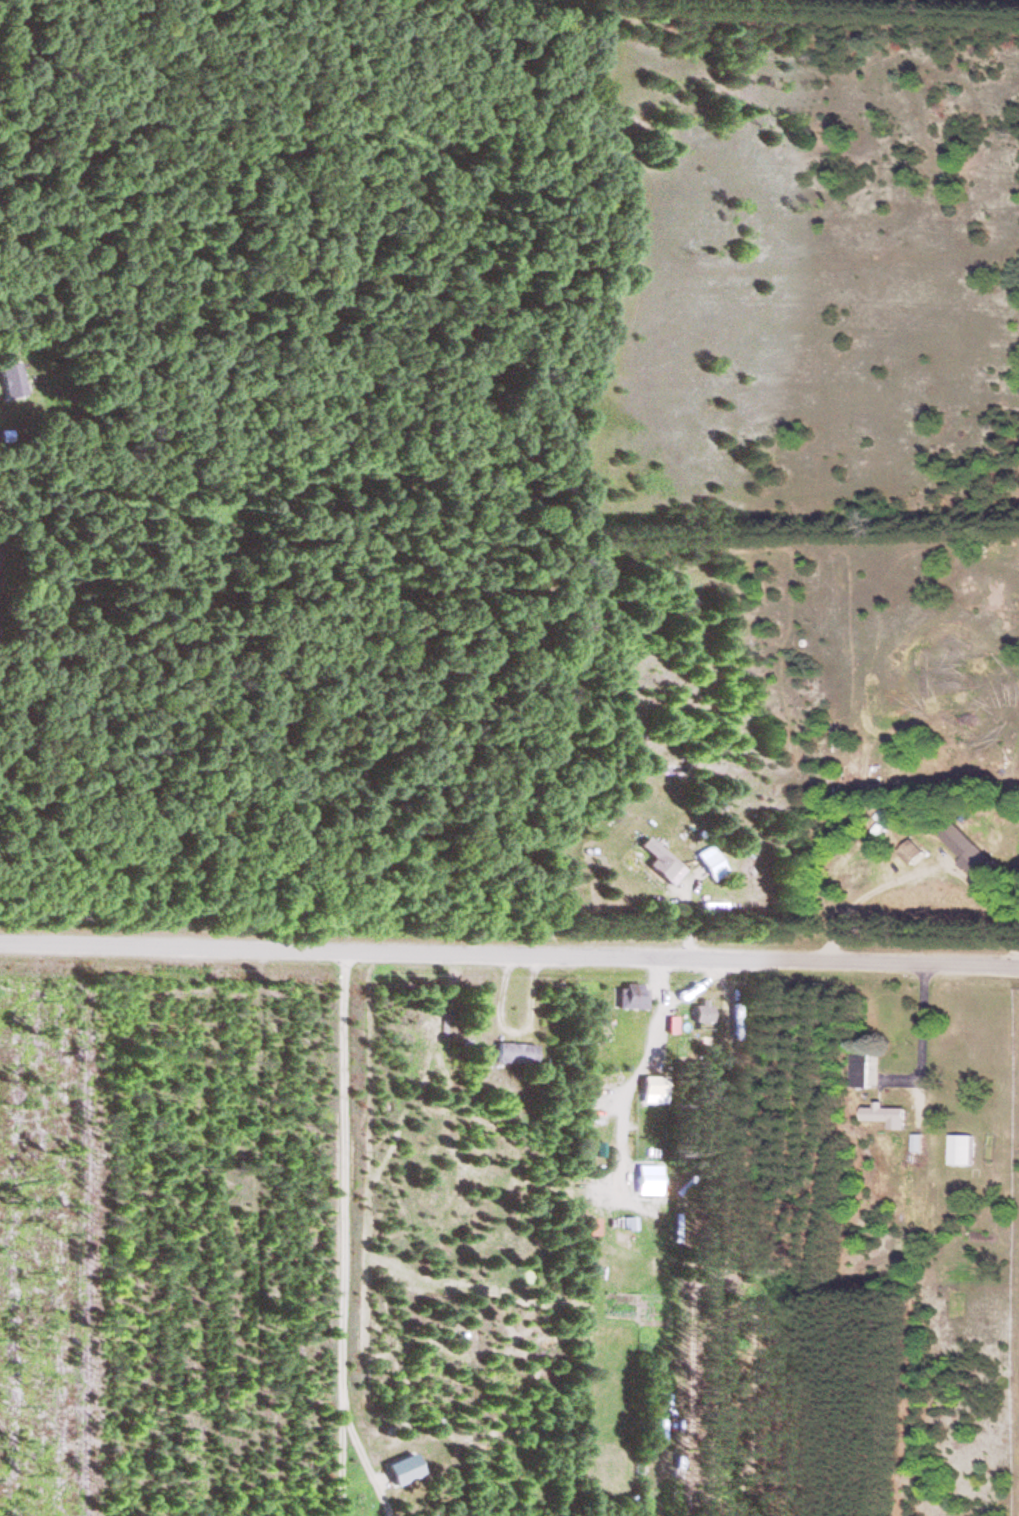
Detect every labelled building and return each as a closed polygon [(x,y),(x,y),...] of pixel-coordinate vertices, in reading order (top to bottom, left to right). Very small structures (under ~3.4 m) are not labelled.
[(654,860),(647,866),(664,882),(679,867),(648,838),(640,846),(654,860)] [(724,870),(716,853),(700,861),(708,877),(724,870)] [(533,1046),(495,1046),(495,1065),(533,1065),(533,1046)] [(866,1054),(849,1054),(849,1090),(866,1090),(866,1054)] [(665,1077),(641,1077),(641,1105),(665,1105),(665,1077)] [(969,1137),(947,1137),(947,1168),(969,1168),(969,1137)] [(638,1196),(661,1196),(661,1166),(638,1166),(638,1196)]
